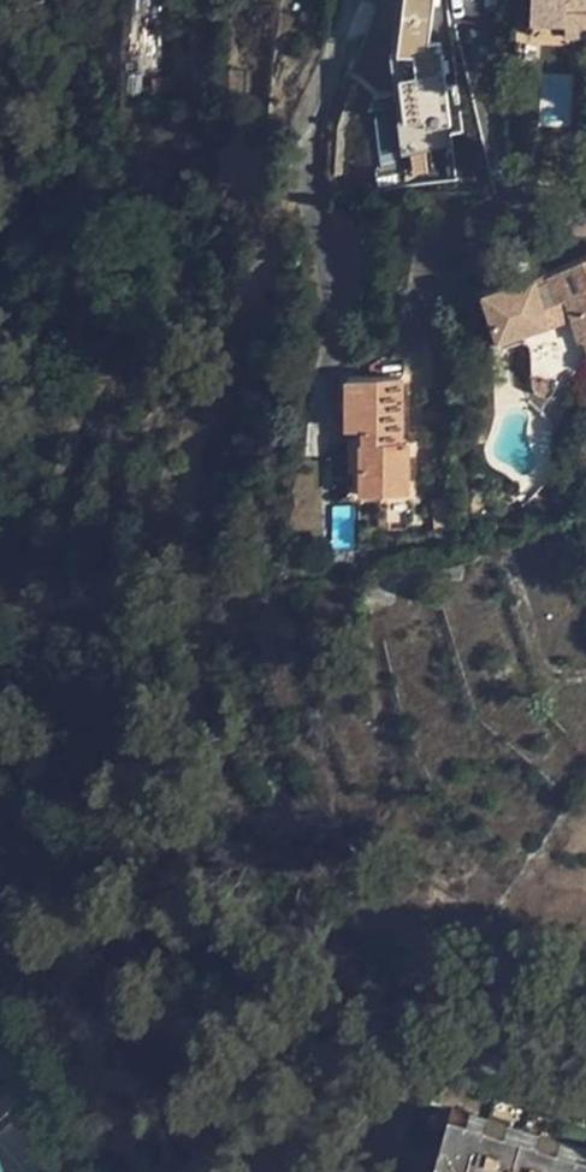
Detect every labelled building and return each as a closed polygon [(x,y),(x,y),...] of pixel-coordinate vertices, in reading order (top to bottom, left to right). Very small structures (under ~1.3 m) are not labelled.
[(540,7),(573,12),(574,8),(585,9),(585,0),(541,0),(540,7)] [(572,24),(573,12),(540,7),(539,19),(572,24)] [(551,272),(553,277),(539,281),(538,277),(488,291),(500,337),(551,322),(546,304),(566,298),(573,317),(581,339),(585,337),(585,257),(551,272)] [(551,322),(573,317),(566,298),(546,304),(551,322)] [(350,373),(349,440),(363,440),(363,490),(407,490),(408,440),(402,440),(402,354),(384,352),(372,361),(371,374),(350,373)] [(349,490),(363,490),(363,440),(349,440),(349,490)] [(450,1109),(431,1171),(585,1171),(585,1148),(450,1109)]
